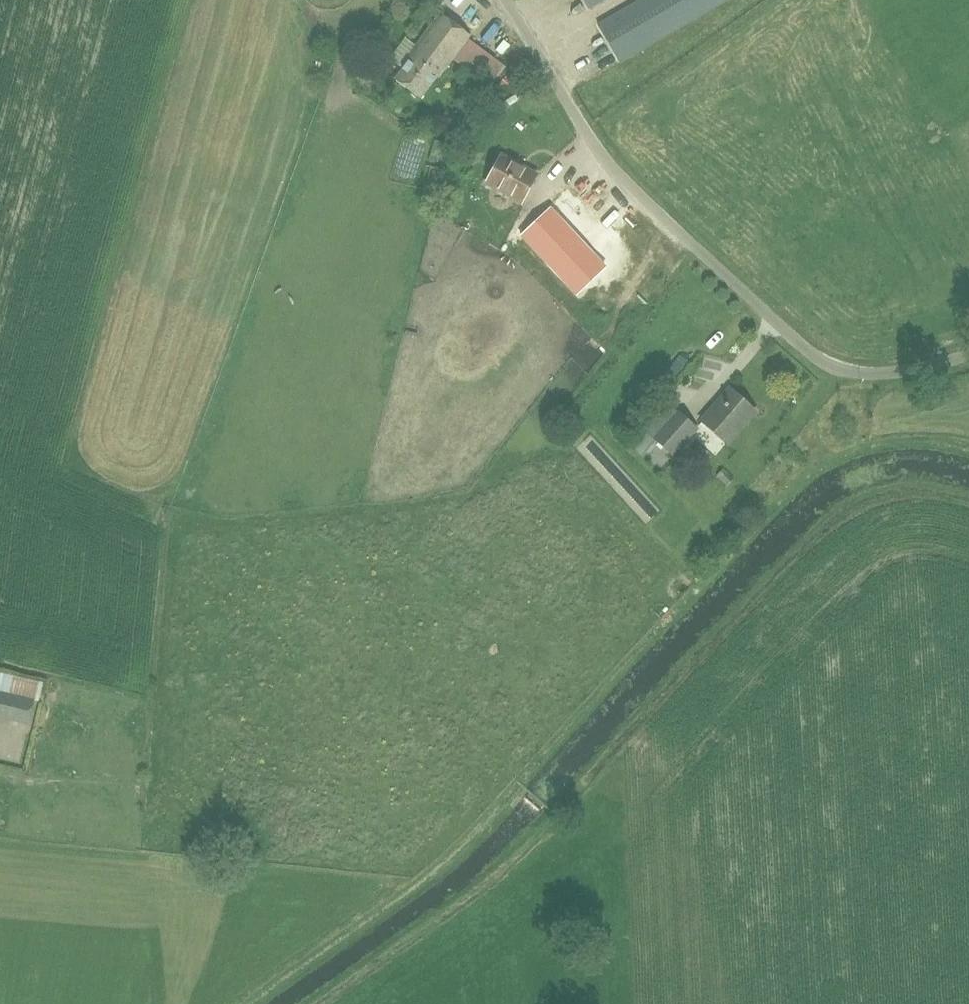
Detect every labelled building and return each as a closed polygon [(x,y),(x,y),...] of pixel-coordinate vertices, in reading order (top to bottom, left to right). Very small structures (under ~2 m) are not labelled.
[(589,9),(604,0),(583,0),(589,9)] [(620,63),(727,0),(639,0),(597,24),(620,63)] [(506,65),(468,37),(470,35),(440,13),(409,56),(410,57),(394,79),(420,98),(437,76),(439,78),(454,57),(491,85),(506,65)] [(521,201),(536,172),(501,153),(486,182),(521,201)] [(550,208),(521,236),(576,294),(605,267),(550,208)] [(726,444),(755,411),(730,388),(701,421),(726,444)] [(676,411),(665,402),(635,436),(649,448),(656,440),(673,455),(696,428),(677,411),(676,411)] [(40,688),(41,670),(0,668),(0,686),(40,688)] [(33,697),(0,690),(0,717),(28,723),(33,697)] [(9,728),(6,740),(20,744),(24,733),(9,728)]
